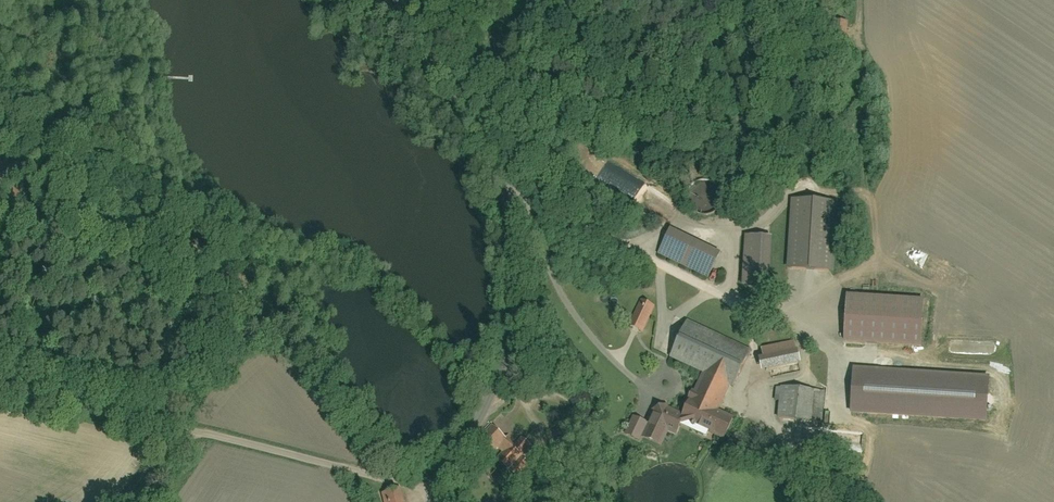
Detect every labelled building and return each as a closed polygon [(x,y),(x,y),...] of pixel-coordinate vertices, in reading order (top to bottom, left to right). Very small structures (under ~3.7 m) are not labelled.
[(795,203),(796,275),(835,275),(834,203),(795,203)] [(676,225),(661,256),(708,279),(723,248),(676,225)] [(746,237),(745,287),(772,288),(773,238),(746,237)] [(643,302),(630,327),(643,333),(656,309),(643,302)] [(688,407),(689,408),(687,414),(664,404),(659,416),(656,415),(652,424),(635,416),(627,434),(661,450),(670,432),(682,437),(686,428),(726,446),(736,425),(718,417),(731,387),(736,389),(754,349),(690,320),(672,360),(703,374),(688,407)] [(761,353),(767,376),(803,366),(797,343),(761,353)] [(784,390),(783,421),(826,423),(827,391),(784,390)] [(503,464),(521,479),(532,466),(525,459),(534,448),(520,437),(515,444),(494,426),(484,438),(508,458),(503,464)] [(571,440),(558,439),(556,458),(569,459),(571,440)] [(382,495),(384,501),(411,501),(408,488),(382,495)]
